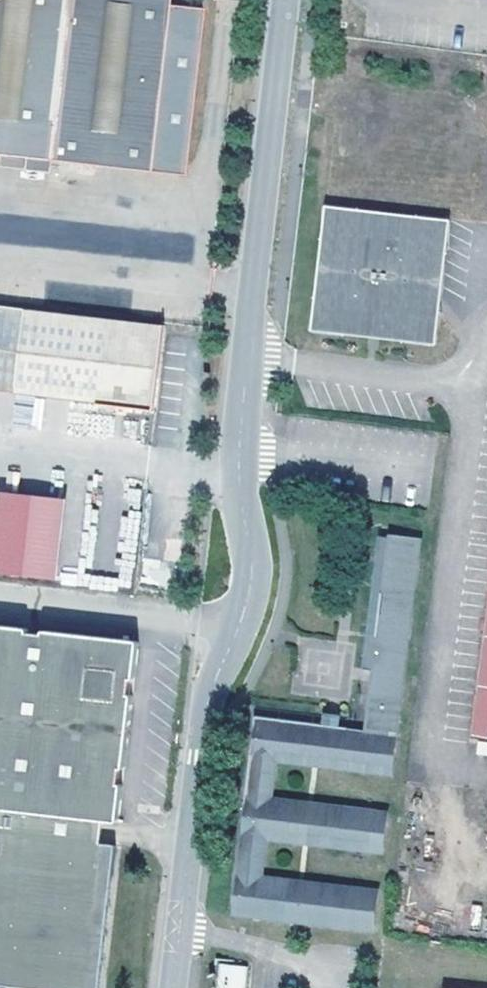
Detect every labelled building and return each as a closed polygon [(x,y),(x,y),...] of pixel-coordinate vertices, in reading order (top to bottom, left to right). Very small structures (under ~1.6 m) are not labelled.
[(34,154),(33,166),(56,167),(56,157),(178,170),(199,1),(189,0),(0,0),(0,150),(34,154)] [(0,150),(0,162),(33,166),(34,154),(0,150)] [(328,206),(324,237),(357,210),(328,206)] [(357,210),(324,237),(350,271),(317,299),(342,333),(375,305),(401,340),(434,313),(408,278),(441,251),(416,217),(382,244),(357,210)] [(416,217),(357,210),(382,244),(416,217)] [(445,220),(416,217),(441,251),(445,220)] [(324,237),(317,299),(350,271),(324,237)] [(434,313),(441,251),(408,278),(434,313)] [(342,333),(317,299),(313,329),(342,333)] [(375,305),(342,333),(401,340),(375,305)] [(99,316),(0,306),(0,385),(89,396),(99,316)] [(434,313),(401,340),(430,343),(434,313)] [(165,322),(99,316),(89,396),(155,404),(165,322)] [(30,404),(12,404),(11,419),(29,420),(30,404)] [(64,499),(0,492),(0,575),(55,581),(64,499)] [(369,928),(371,896),(269,881),(272,843),(378,855),(381,818),(278,805),(283,760),(386,774),(413,537),(371,533),(346,729),(259,716),(233,914),(369,928)] [(486,737),(486,608),(471,735),(486,737)] [(0,634),(0,987),(101,987),(139,649),(0,634)] [(221,968),(219,987),(246,987),(248,971),(221,968)]
